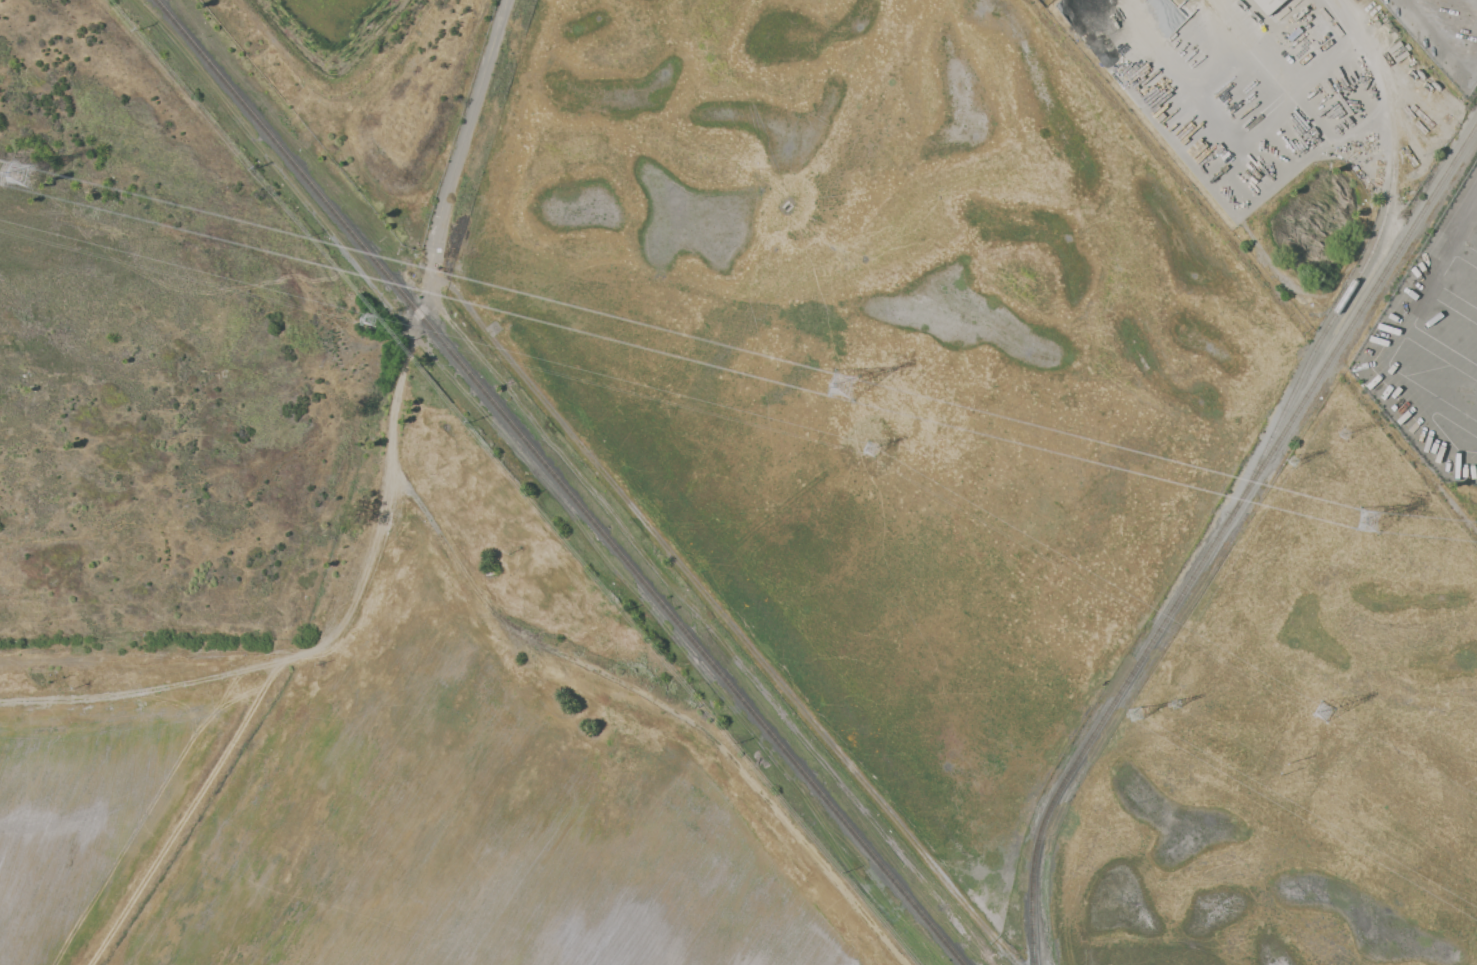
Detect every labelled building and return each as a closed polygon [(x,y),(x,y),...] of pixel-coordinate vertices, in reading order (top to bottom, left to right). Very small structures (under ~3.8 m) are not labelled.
[(1267,16),(1253,0),(1286,0),(1267,16)]
